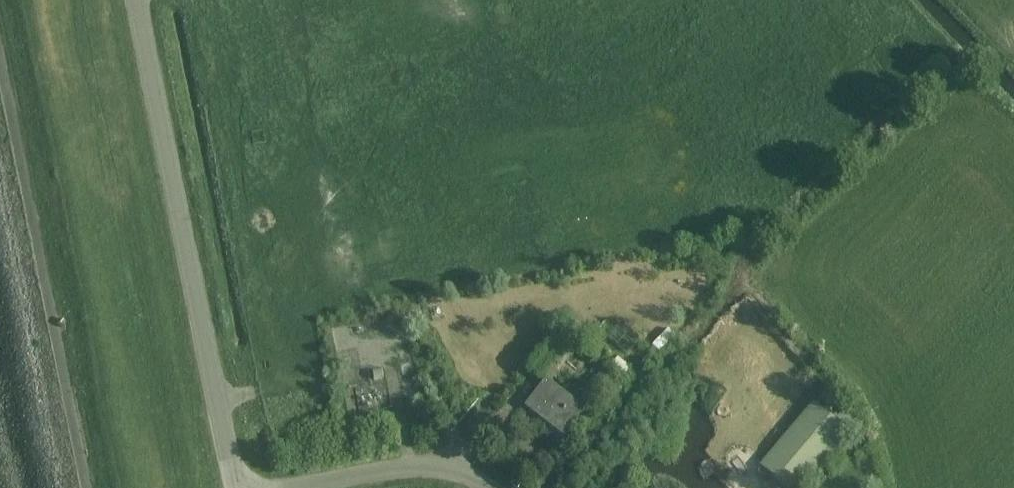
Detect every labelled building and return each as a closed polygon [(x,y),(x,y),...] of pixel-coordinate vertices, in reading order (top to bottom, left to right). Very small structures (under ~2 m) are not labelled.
[(657,350),(674,331),(666,324),(649,343),(657,350)] [(372,368),(374,382),(344,387),(349,417),(394,409),(386,366),(372,368)] [(605,371),(596,381),(610,393),(619,383),(605,371)] [(565,435),(583,410),(548,383),(535,399),(543,405),(537,413),(565,435)] [(761,466),(788,487),(804,487),(851,433),(814,403),(761,466)]
